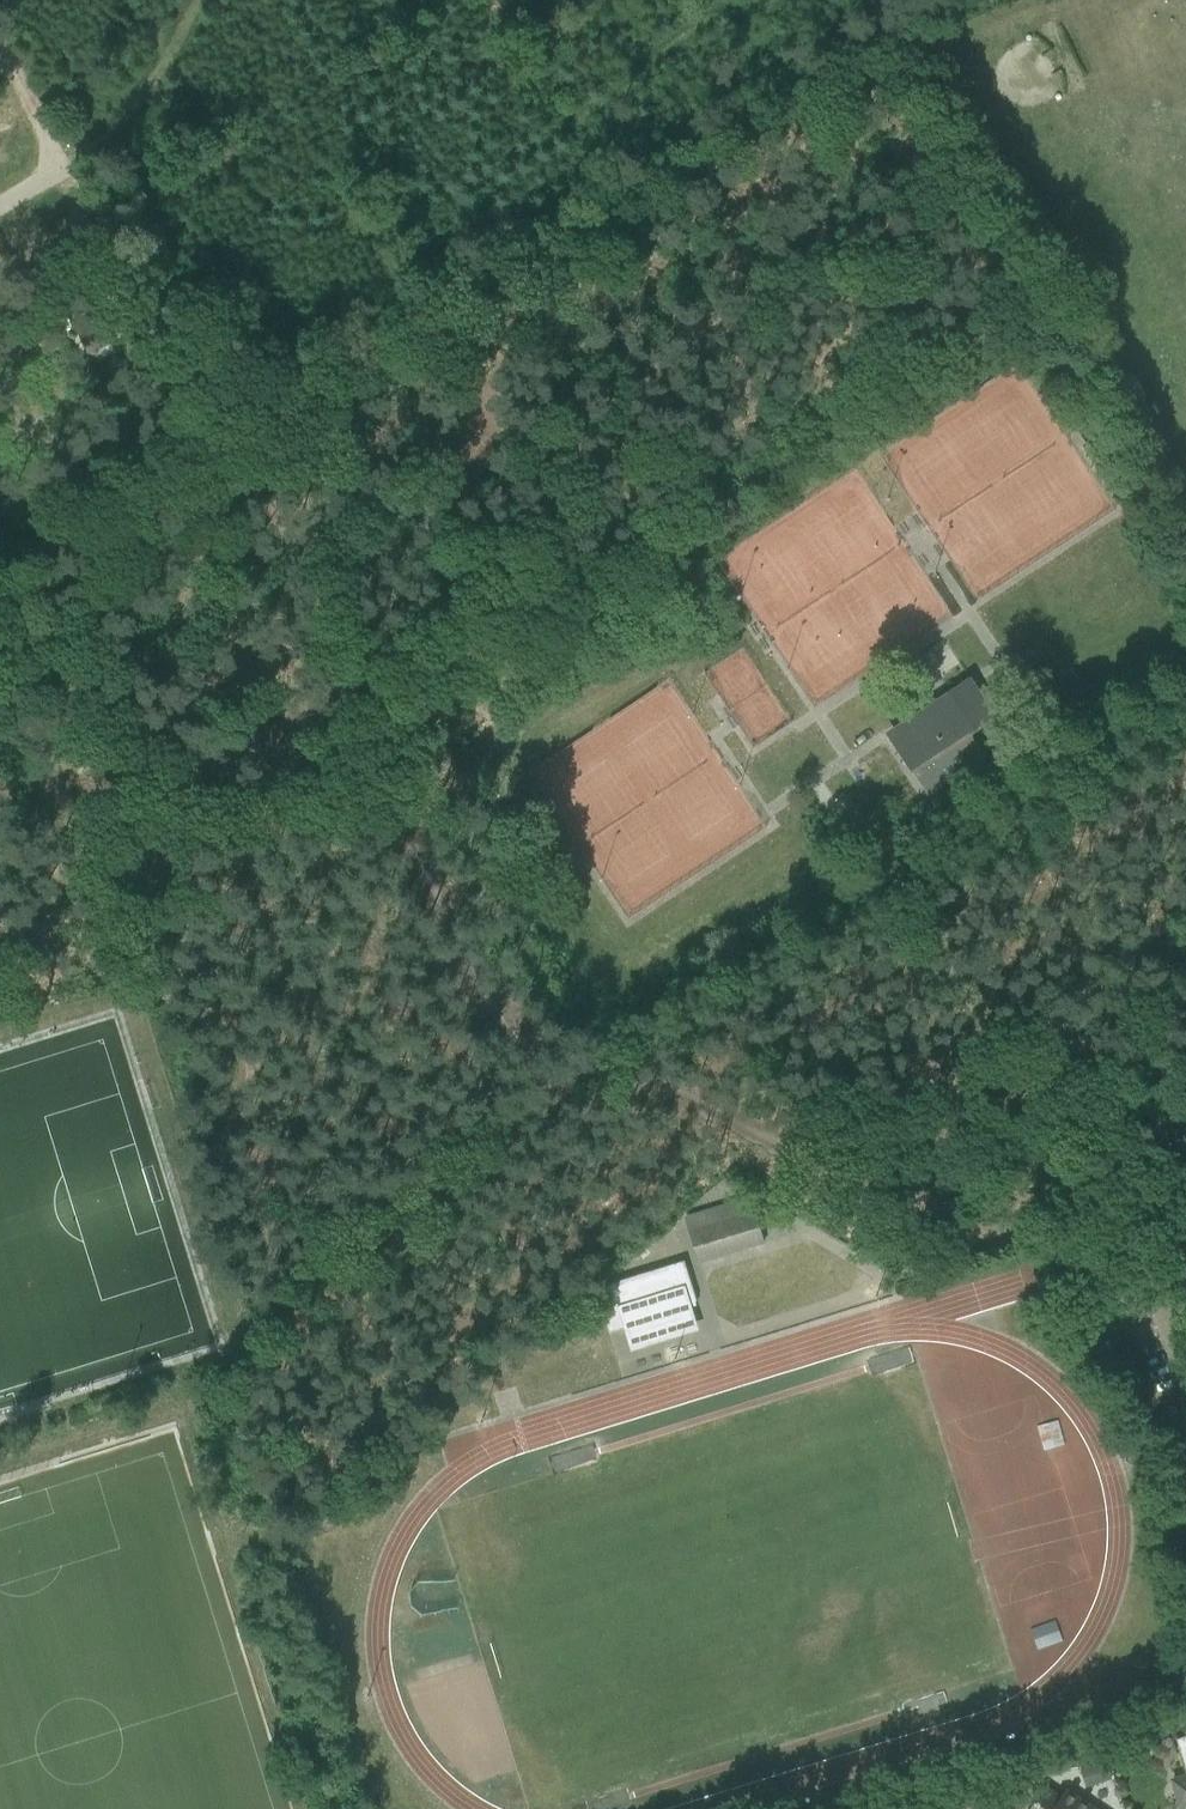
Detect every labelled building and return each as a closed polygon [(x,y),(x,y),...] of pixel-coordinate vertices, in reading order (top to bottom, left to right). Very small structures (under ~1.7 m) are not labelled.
[(116,284),(102,290),(110,308),(124,302),(116,284)] [(75,326),(87,353),(114,341),(103,314),(75,326)] [(0,350),(0,386),(16,378),(1,350),(0,350)] [(124,371),(99,382),(111,409),(136,399),(124,371)] [(905,720),(886,733),(890,738),(927,795),(986,756),(978,744),(971,735),(961,741),(934,701),(905,720)] [(992,734),(978,744),(986,756),(1000,747),(992,734)] [(748,1196),(684,1215),(684,1216),(689,1230),(696,1253),(698,1262),(700,1261),(762,1243),(759,1234),(752,1211),(748,1196)] [(684,1260),(594,1288),(608,1333),(626,1328),(631,1345),(632,1344),(632,1342),(692,1324),(693,1326),(694,1325),(687,1302),(694,1300),(694,1301),(696,1301),(684,1260)] [(0,1409),(0,1416),(13,1411),(11,1405),(0,1409)] [(1175,1739),(1185,1775),(1185,1735),(1175,1739)] [(1079,1768),(1085,1787),(1111,1779),(1105,1760),(1079,1768)] [(1172,1780),(1180,1806),(1184,1804),(1185,1808),(1185,1776),(1172,1780)] [(1066,1792),(1061,1800),(1045,1790),(1032,1808),(1092,1808),(1066,1792)]
